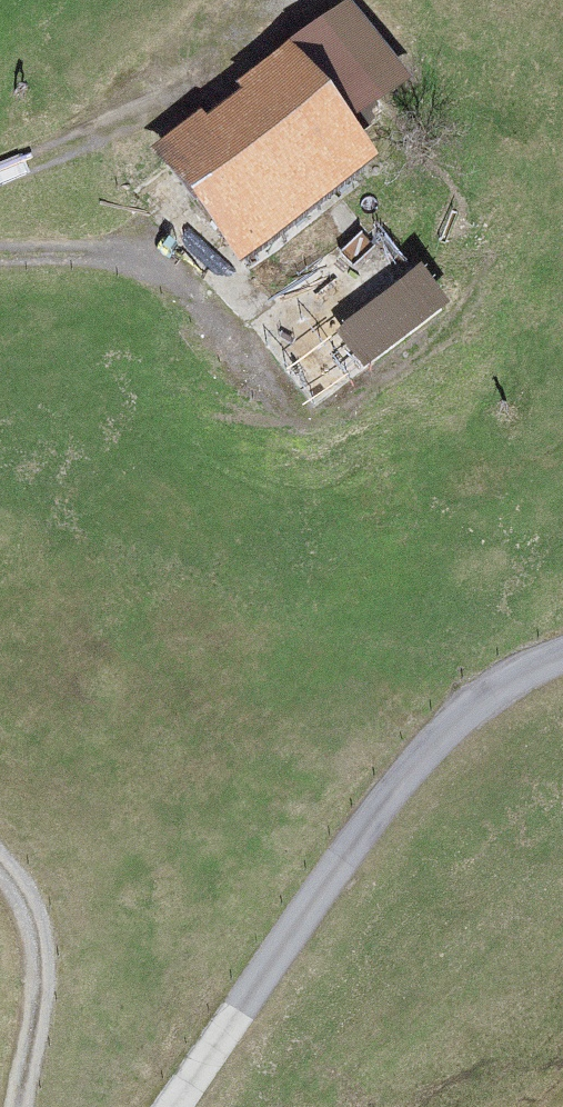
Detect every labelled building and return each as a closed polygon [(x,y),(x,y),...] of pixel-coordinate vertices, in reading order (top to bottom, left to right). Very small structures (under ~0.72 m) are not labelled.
[(393,174),(313,67),(174,170),(254,277),(393,174)] [(365,393),(453,331),(422,288),(334,351),(365,393)]
